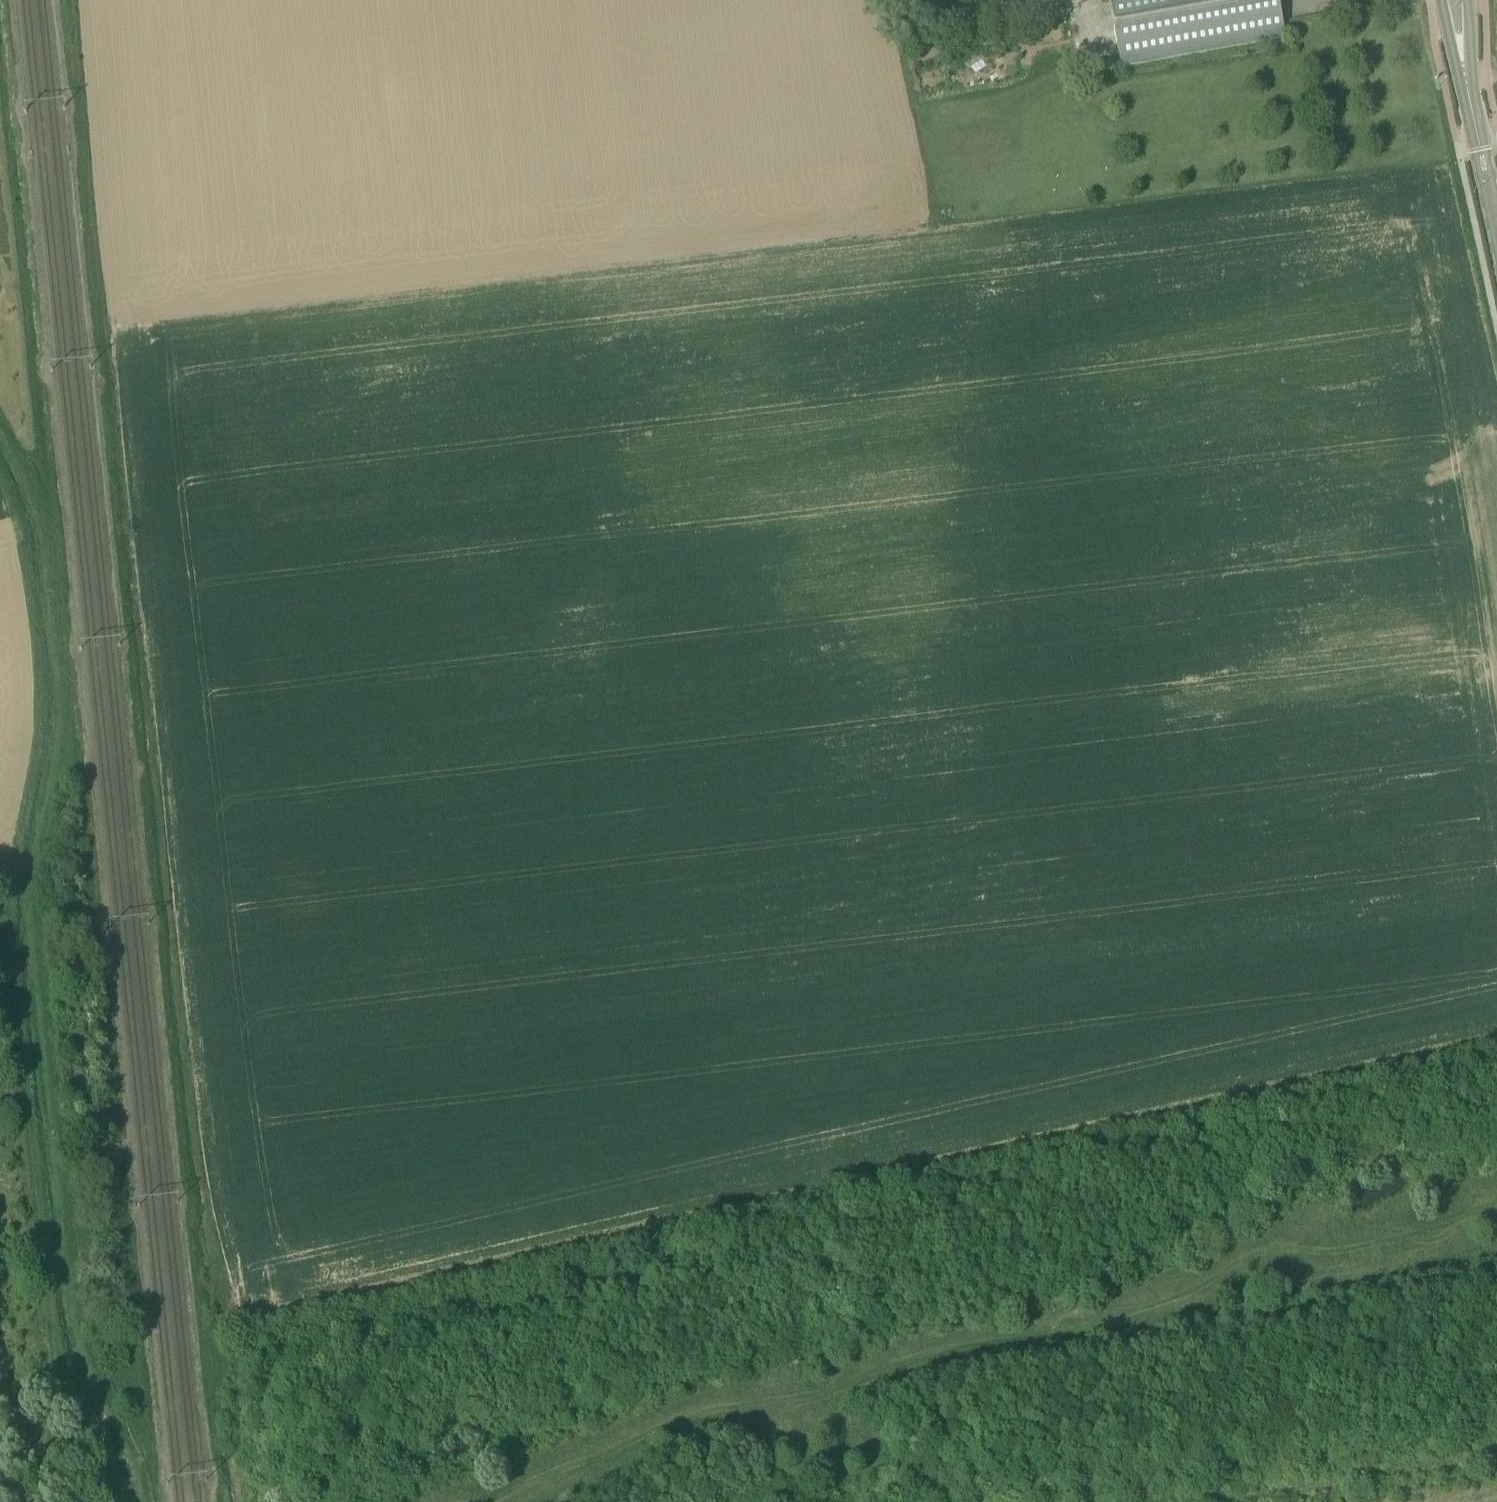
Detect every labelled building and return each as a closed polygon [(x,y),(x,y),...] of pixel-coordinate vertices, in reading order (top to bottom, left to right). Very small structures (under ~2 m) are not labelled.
[(1278,0),(1109,0),(1121,68),(1285,38),(1278,0)]
